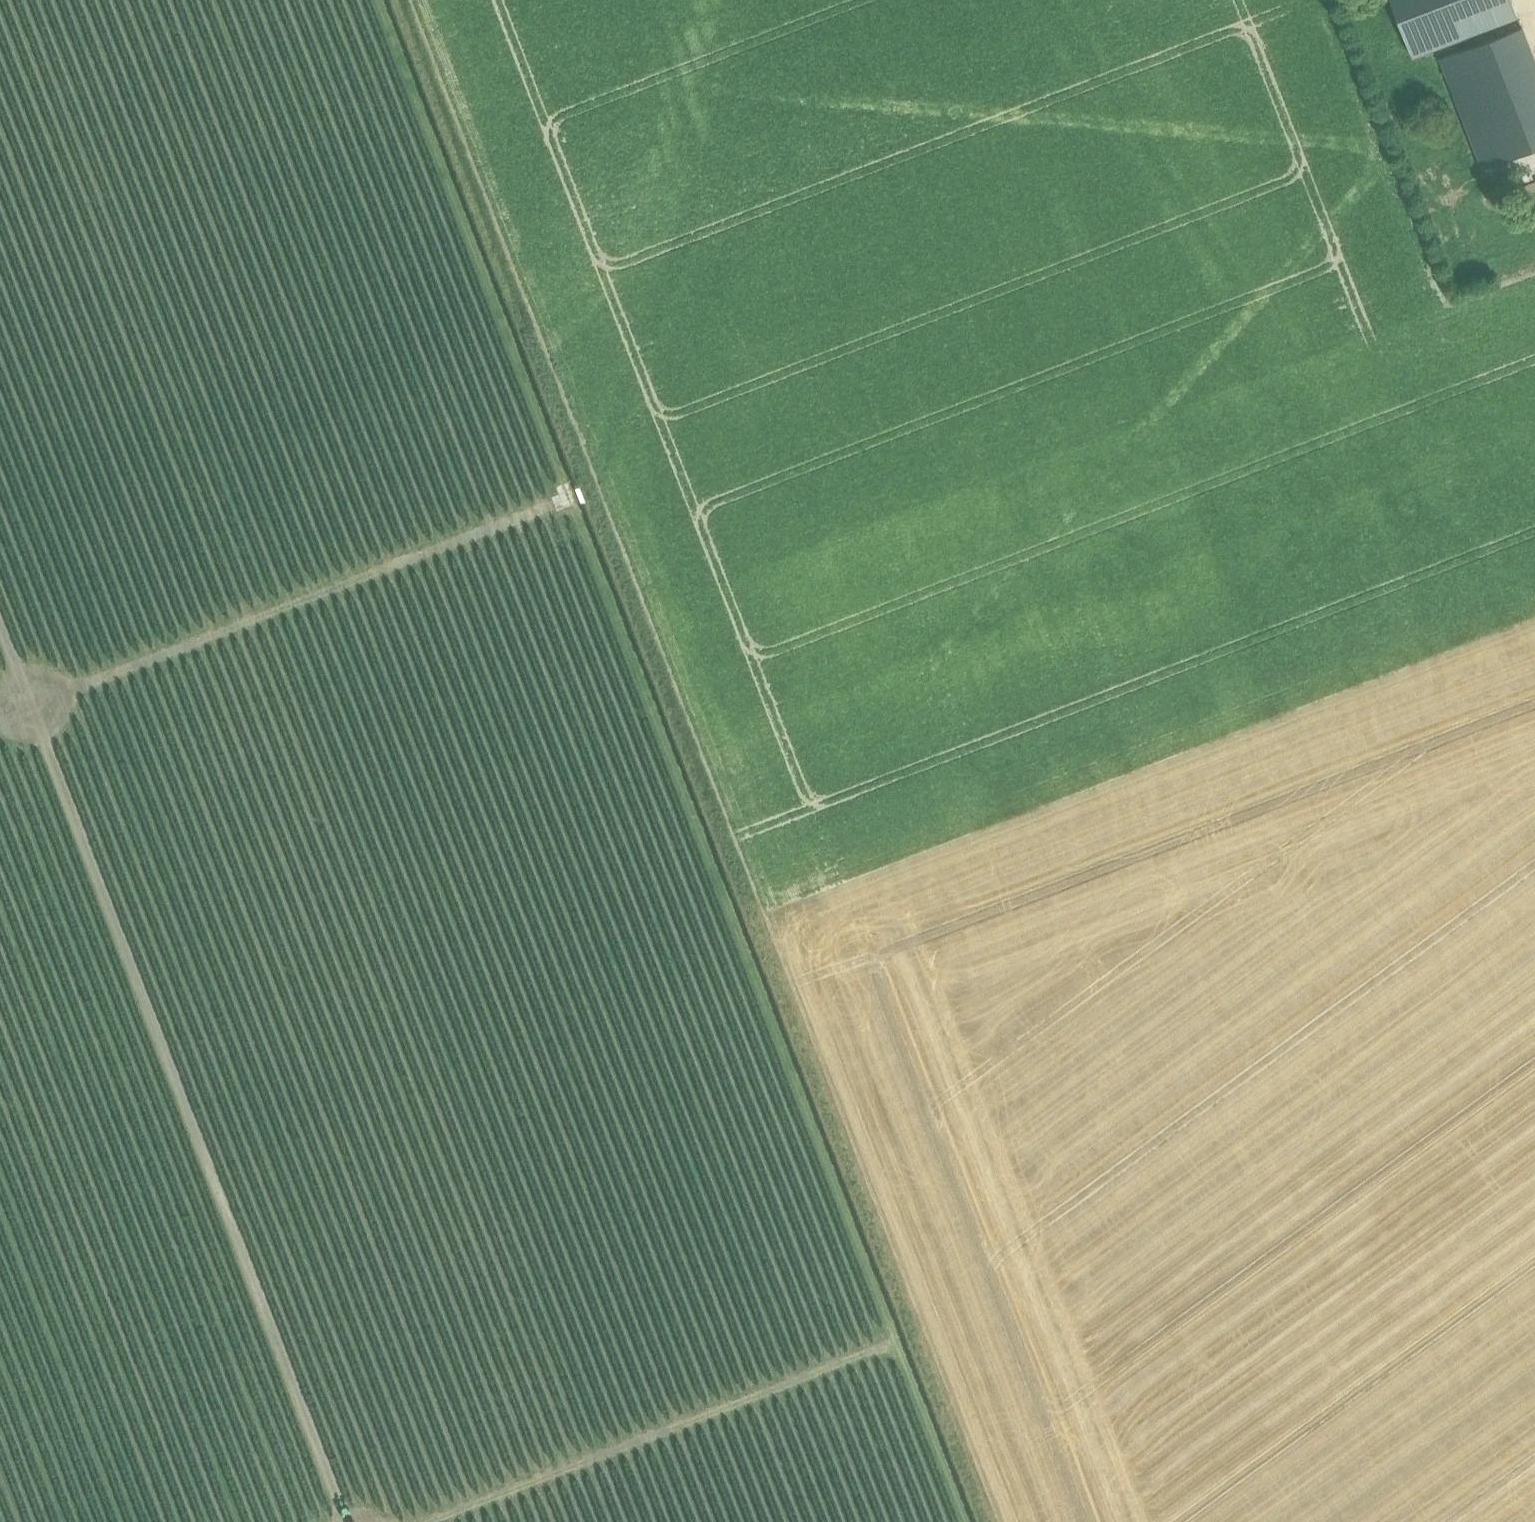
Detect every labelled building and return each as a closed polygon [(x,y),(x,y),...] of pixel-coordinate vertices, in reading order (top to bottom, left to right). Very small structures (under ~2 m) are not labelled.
[(1518,15),(1512,0),(1392,0),(1414,56),(1518,15)] [(1534,148),(1534,58),(1522,26),(1441,58),(1484,168),(1534,148)]
